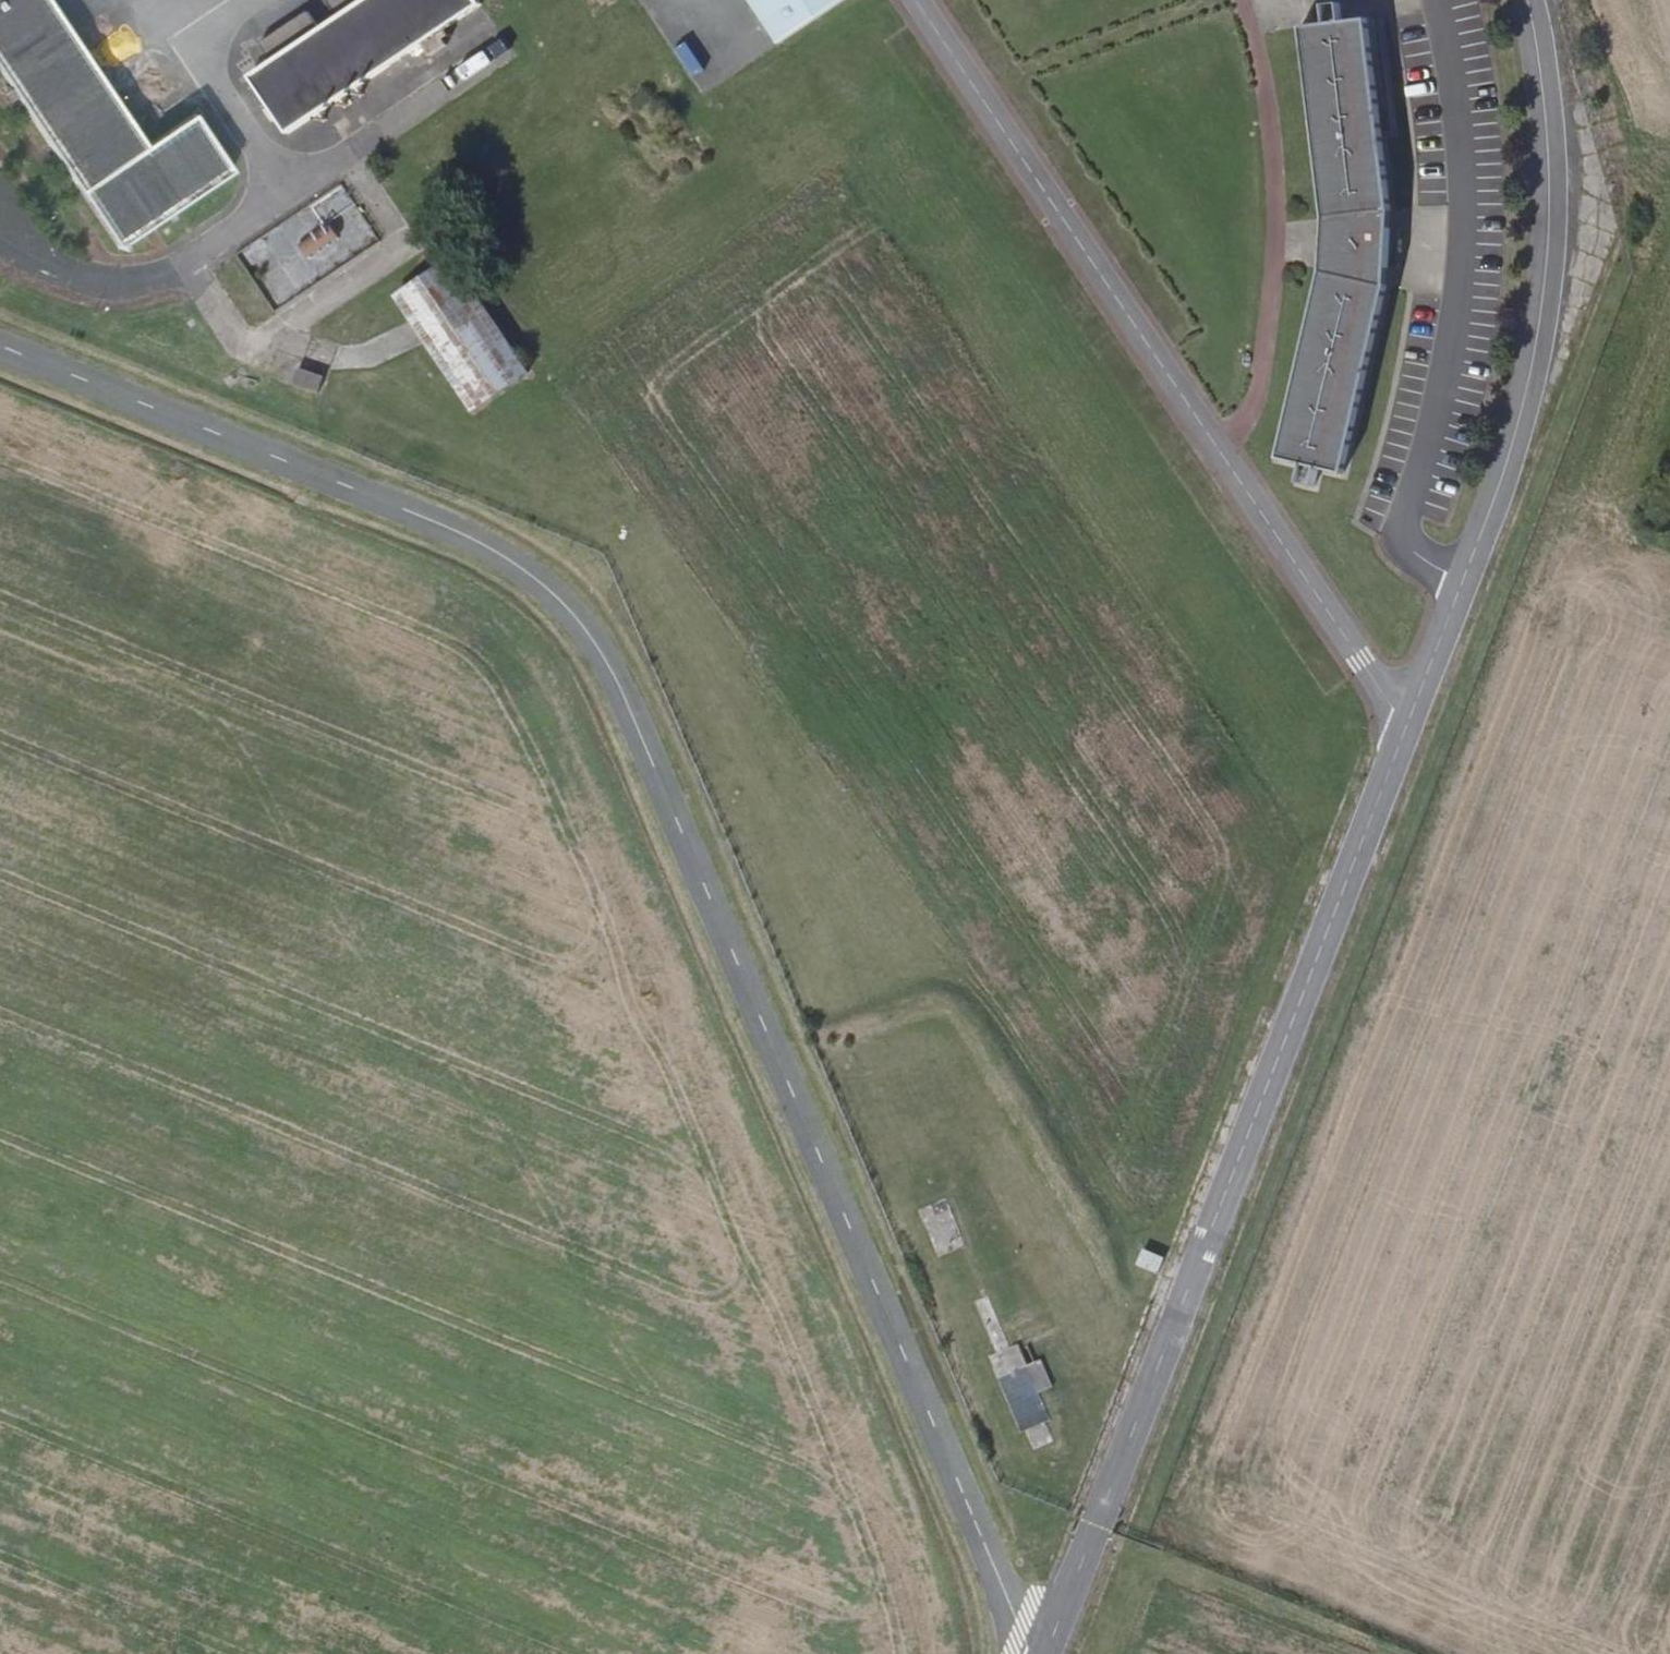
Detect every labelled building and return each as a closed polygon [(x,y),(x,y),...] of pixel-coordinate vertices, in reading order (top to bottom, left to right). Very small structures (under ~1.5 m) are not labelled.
[(117,247),(231,172),(192,113),(142,146),(46,0),(0,0),(0,70),(117,247)] [(237,74),(279,138),(484,5),(481,0),(352,0),(237,74)] [(775,43),(839,0),(746,0),(775,43)] [(1325,275),(1281,459),(1346,475),(1387,290),(1392,213),(1369,21),(1304,30),(1327,219),(1325,275)] [(449,256),(391,294),(468,410),(526,371),(449,256)] [(322,377),(295,367),(290,382),(316,391),(322,377)]
